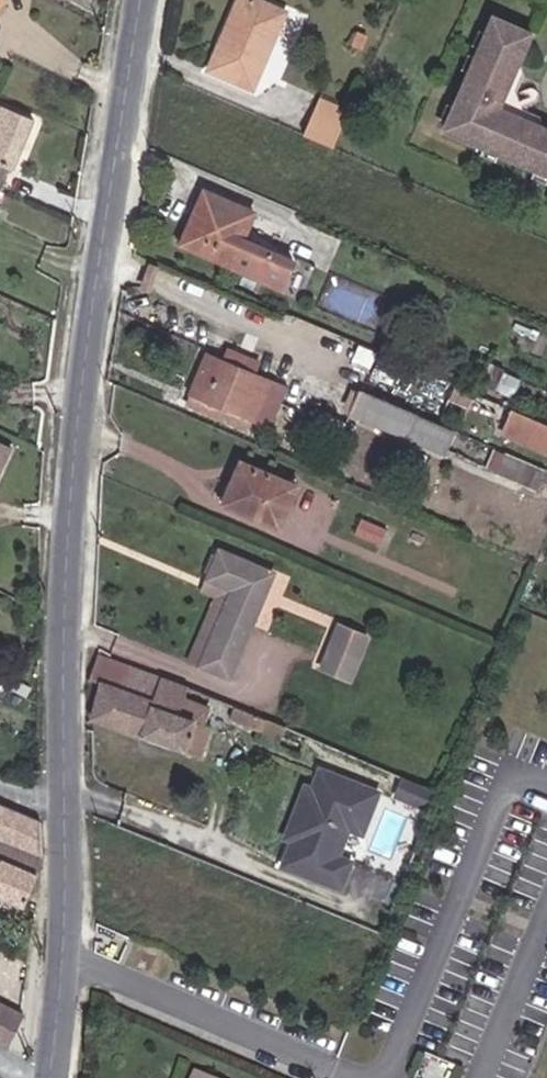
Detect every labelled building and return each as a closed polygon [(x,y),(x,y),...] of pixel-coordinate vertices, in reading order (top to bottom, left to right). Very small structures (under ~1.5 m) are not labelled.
[(10,0),(0,0),(0,19),(10,0)] [(259,89),(291,12),(262,0),(245,0),(216,70),(259,89)] [(516,101),(524,82),(518,68),(532,63),(545,33),(507,17),(459,129),(546,168),(546,132),(546,133),(541,123),(521,113),(513,116),(508,105),(516,101)] [(529,91),(536,74),(532,63),(518,68),(524,82),(516,101),(508,105),(513,116),(521,113),(541,123),(546,133),(546,132),(546,114),(538,110),(532,95),(529,91)] [(26,160),(47,104),(1,86),(0,88),(0,151),(24,159),(26,160)] [(546,107),(546,103),(541,91),(532,95),(538,110),(546,107)] [(363,122),(366,115),(338,104),(335,111),(363,122)] [(323,140),(350,151),(363,122),(335,111),(323,140)] [(13,188),(24,159),(0,151),(0,181),(3,183),(13,188)] [(258,237),(269,209),(221,189),(198,247),(300,288),(312,258),(258,237)] [(270,376),(274,363),(247,351),(242,363),(270,376)] [(250,412),(268,420),(285,383),(270,376),(242,363),(224,356),(203,405),(246,422),(250,412)] [(504,410),(508,399),(464,380),(456,401),(474,409),(478,399),(504,410)] [(268,420),(283,426),(299,389),(285,383),(268,420)] [(417,438),(427,413),(368,388),(357,413),(417,438)] [(546,442),(546,415),(523,405),(513,428),(546,442)] [(246,422),(264,430),(268,420),(250,412),(246,422)] [(452,452),(461,427),(447,421),(427,413),(417,438),(452,452)] [(21,446),(0,435),(0,487),(21,446)] [(505,471),(526,479),(534,458),(513,449),(505,471)] [(546,487),(546,486),(546,463),(534,458),(526,479),(546,487)] [(247,504),(290,523),(306,483),(264,464),(247,504)] [(214,667),(241,679),(283,574),(230,552),(218,581),(243,591),(214,667)] [(201,661),(214,667),(243,591),(218,581),(212,595),(226,601),(201,661)] [(334,665),(364,674),(377,631),(347,621),(334,665)] [(112,688),(137,697),(145,671),(109,660),(100,684),(112,688)] [(137,697),(128,729),(207,754),(215,728),(208,725),(213,710),(196,705),(201,689),(145,671),(137,697)] [(5,702),(14,687),(0,679),(0,699),(5,702)] [(100,720),(128,729),(137,697),(112,688),(100,720)] [(268,711),(241,700),(237,711),(264,721),(268,711)] [(316,738),(319,731),(303,725),(300,731),(316,738)] [(345,888),(382,784),(312,760),(276,864),(345,888)] [(415,791),(451,807),(459,787),(423,773),(415,791)] [(51,865),(51,822),(9,802),(0,823),(0,887),(30,901),(51,865)] [(18,1046),(34,1016),(0,997),(0,1036),(18,1046)]
